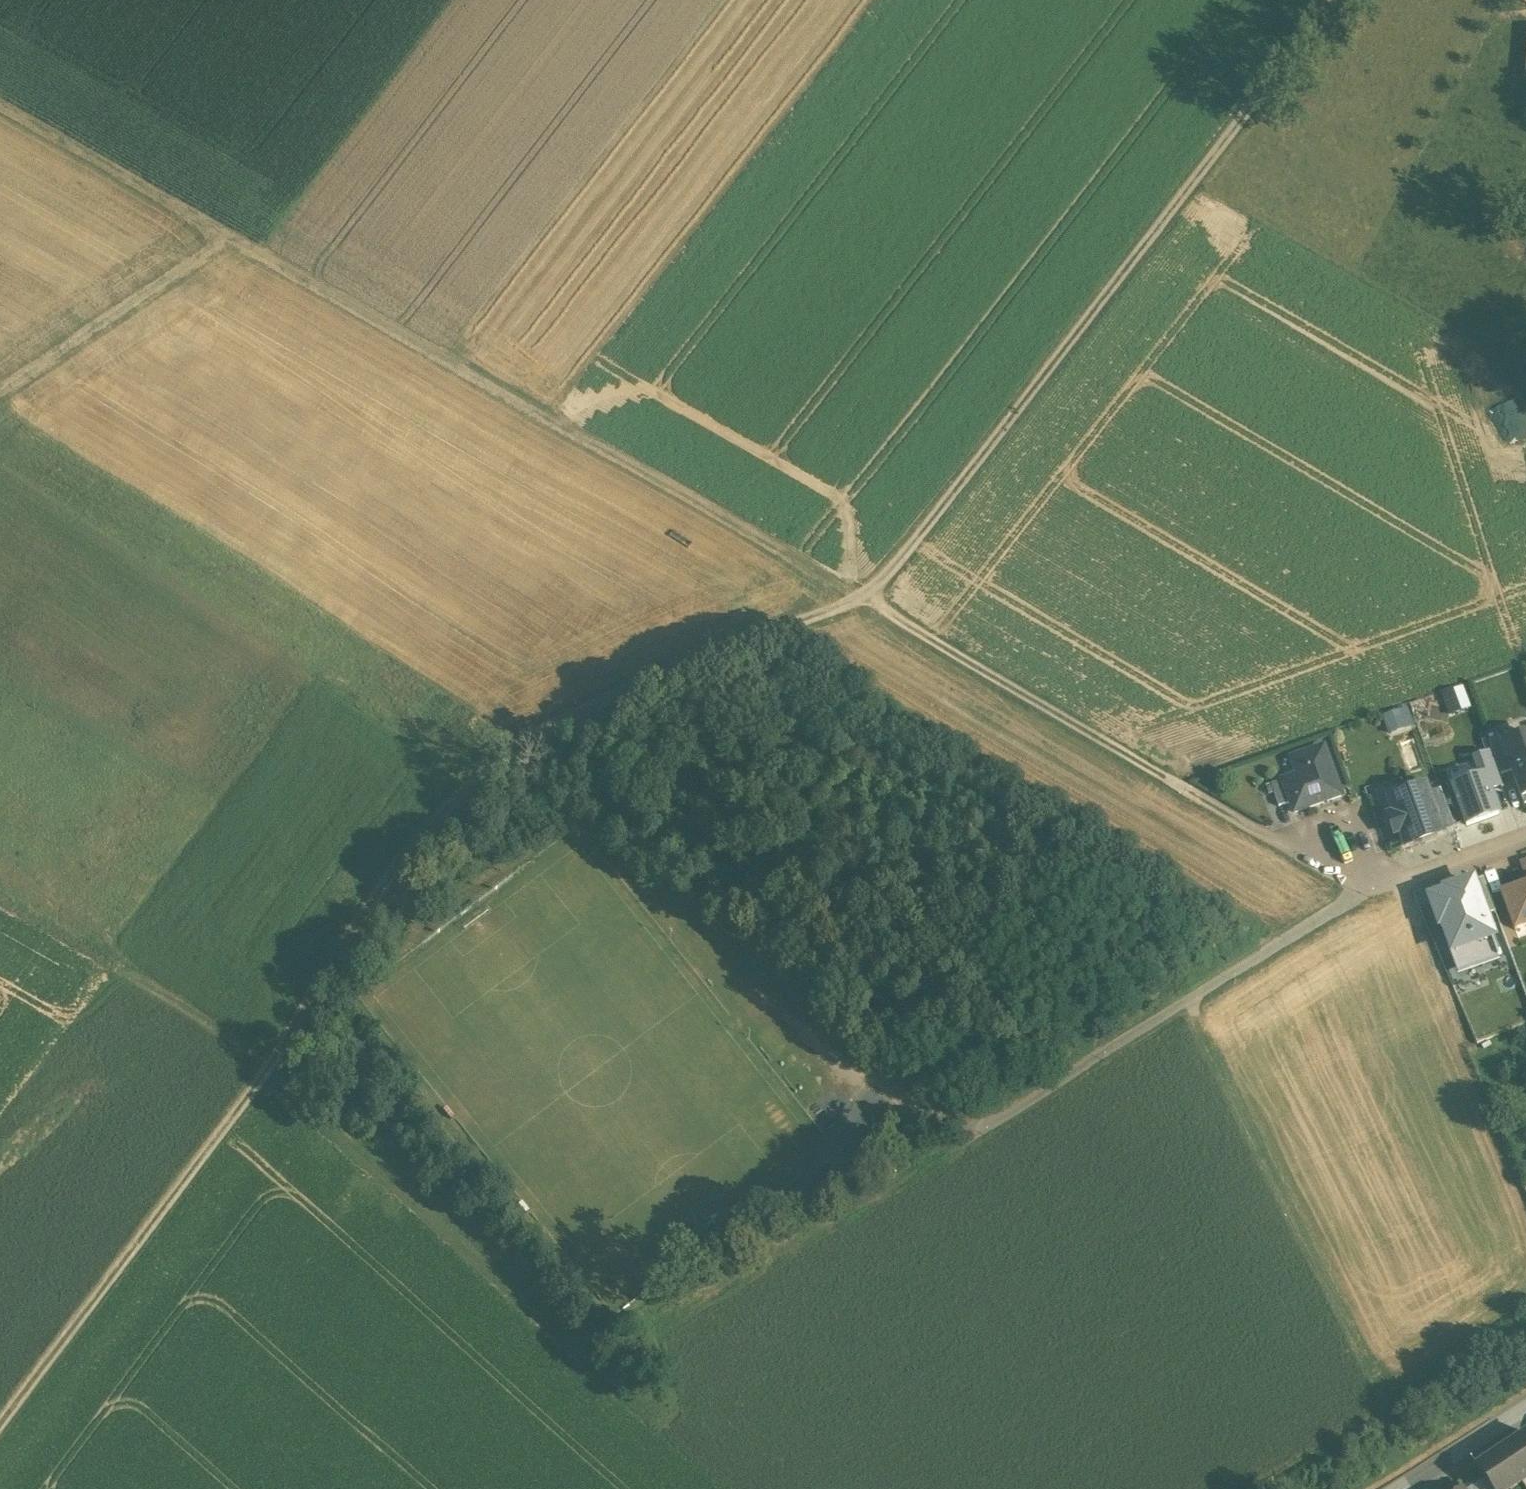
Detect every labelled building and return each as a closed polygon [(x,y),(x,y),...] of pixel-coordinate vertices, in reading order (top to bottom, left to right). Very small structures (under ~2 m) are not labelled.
[(1443,694),(1450,717),(1473,710),(1466,687),(1443,694)] [(1394,734),(1415,726),(1408,709),(1388,717),(1394,734)] [(1500,778),(1512,774),(1503,748),(1500,739),(1488,743),(1491,754),(1500,778)] [(1503,748),(1512,774),(1524,809),(1525,808),(1525,740),(1503,748)] [(1307,774),(1282,783),(1290,805),(1294,815),(1341,798),(1323,749),(1300,757),(1307,774)] [(1490,794),(1503,789),(1500,778),(1491,754),(1474,760),(1481,780),(1485,779),(1490,794)] [(1481,780),(1454,790),(1467,828),(1498,817),(1490,794),(1485,779),(1481,780)] [(1282,783),(1271,787),(1279,809),(1290,805),(1282,783)] [(1426,789),(1389,802),(1394,818),(1389,820),(1395,838),(1400,836),(1405,849),(1442,836),(1441,833),(1429,800),(1426,789)] [(1443,795),(1429,800),(1441,833),(1454,829),(1443,795)] [(1474,893),(1484,920),(1496,915),(1486,889),(1474,893)] [(1502,898),(1515,934),(1525,930),(1525,889),(1502,898)] [(1480,968),(1499,961),(1484,920),(1474,893),(1463,897),(1462,894),(1448,900),(1449,902),(1432,908),(1440,929),(1442,928),(1458,970),(1478,963),(1480,968)] [(898,1130),(884,1140),(890,1149),(905,1139),(898,1130)] [(1475,1470),(1488,1488),(1513,1488),(1525,1480),(1525,1436),(1475,1470)]
